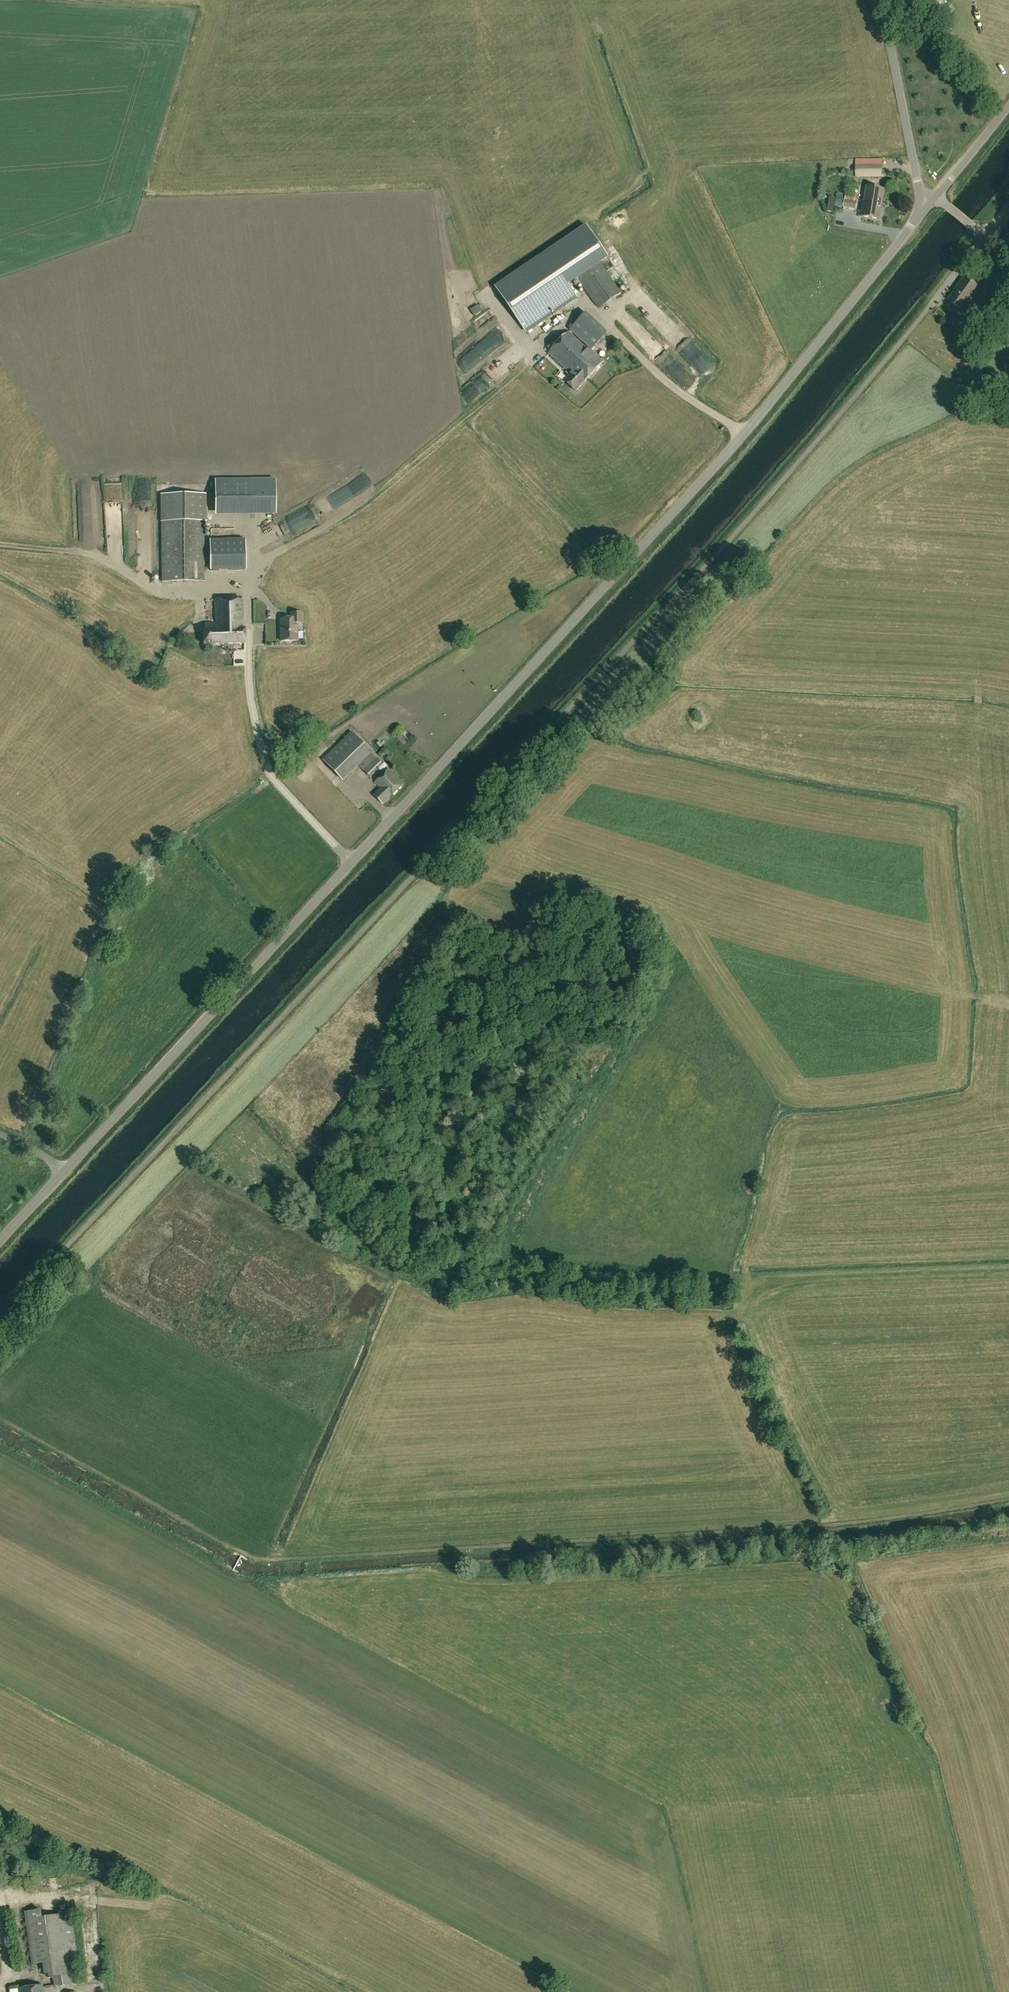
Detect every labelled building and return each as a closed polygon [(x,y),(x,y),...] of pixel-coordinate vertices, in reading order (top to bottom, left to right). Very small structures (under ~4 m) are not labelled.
[(856,164),(855,177),(881,177),(881,164),(856,164)] [(865,202),(883,205),(885,190),(867,187),(865,202)] [(846,194),(845,199),(845,200),(855,202),(855,201),(856,195),(846,193),(846,194)] [(827,212),(833,213),(835,198),(829,197),(827,212)] [(857,201),(855,201),(855,202),(845,200),(845,199),(839,198),(839,199),(836,198),(834,206),(843,207),(856,209),(857,201)] [(883,205),(865,202),(863,217),(880,220),(883,205)] [(1008,228),(1008,218),(997,224),(1001,232),(1008,228)] [(576,297),(566,283),(599,260),(607,255),(587,225),(496,287),(526,331),(576,297)] [(599,309),(622,294),(600,261),(577,276),(599,309)] [(971,298),(979,287),(965,276),(956,288),(958,290),(950,300),(963,309),(964,308),(970,313),(977,302),(971,298)] [(986,318),(999,306),(1004,301),(1003,300),(996,294),(992,298),(974,316),(980,323),(986,318)] [(607,333),(586,313),(570,330),(592,350),(607,333)] [(488,357),(515,336),(506,324),(497,331),(498,332),(480,346),(488,357)] [(602,363),(569,332),(549,353),(568,371),(568,372),(571,375),(565,381),(576,391),(602,363)] [(703,386),(688,370),(680,377),(695,393),(703,386)] [(214,481),(214,483),(215,515),(276,515),(276,500),(276,480),(214,481)] [(148,503),(156,501),(153,483),(144,485),(148,503)] [(113,505),(121,504),(120,494),(112,495),(113,505)] [(162,495),(162,521),(163,581),(205,581),(204,494),(162,495)] [(246,571),(246,543),(211,543),(212,572),(246,571)] [(206,630),(203,630),(204,644),(245,643),(245,628),(243,628),(243,599),(216,599),(217,623),(206,623),(206,630)] [(297,624),(303,624),(303,611),(291,611),(291,619),(281,619),(281,641),(297,641),(297,624)] [(259,639),(267,639),(267,629),(258,629),(259,639)] [(396,737),(404,745),(412,737),(404,729),(396,737)] [(385,764),(354,732),(325,759),(345,780),(360,765),(372,776),(385,764)] [(376,753),(382,758),(389,750),(383,745),(376,753)] [(404,784),(390,769),(377,782),(382,788),(375,794),(384,803),(404,784)] [(70,1912),(42,1916),(41,1909),(25,1912),(32,1964),(46,1962),(48,1978),(53,1977),(54,1986),(80,1982),(70,1912)]
